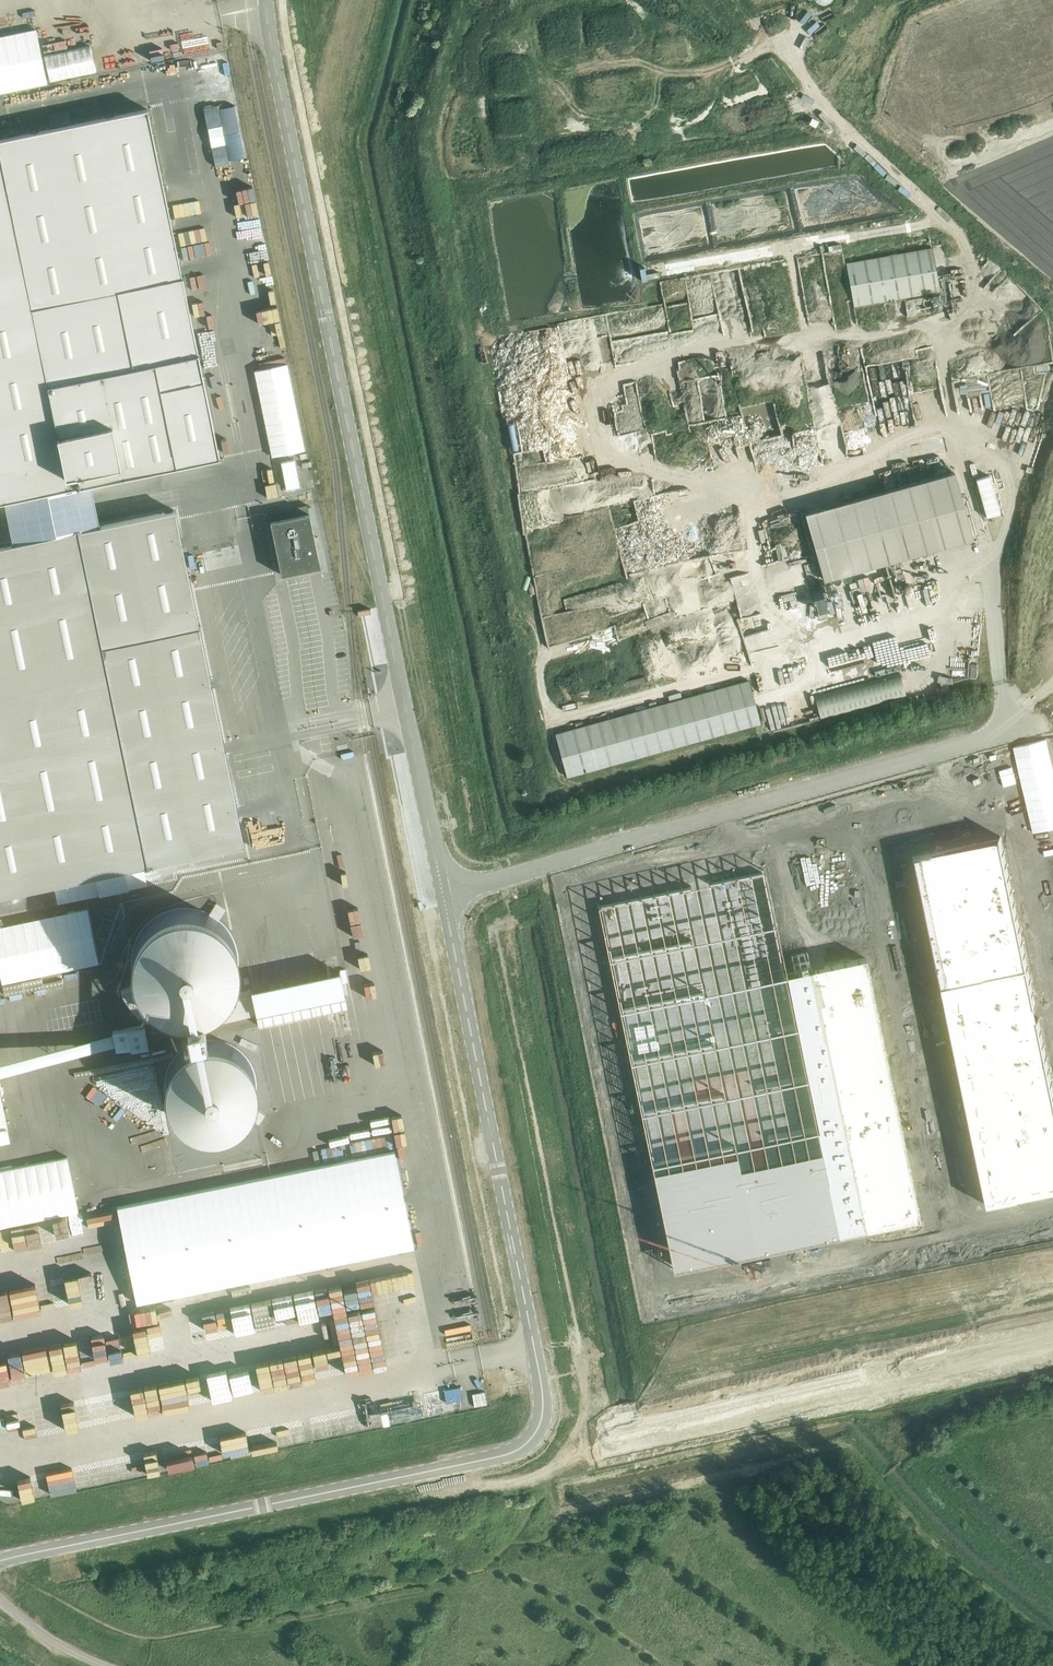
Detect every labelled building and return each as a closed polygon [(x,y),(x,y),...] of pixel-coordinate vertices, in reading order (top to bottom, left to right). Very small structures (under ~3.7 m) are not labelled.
[(815,30),(812,27),(804,35),(811,43),(832,25),(824,17),(818,22),(821,25),(815,30)] [(0,42),(0,98),(50,88),(42,33),(0,42)] [(169,45),(172,58),(217,49),(214,36),(169,45)] [(48,54),(54,80),(100,70),(94,44),(48,54)] [(222,104),(207,106),(210,126),(225,124),(228,142),(215,144),(218,163),(248,158),(240,104),(223,106),(222,104)] [(80,485),(80,486),(219,457),(182,276),(147,109),(0,140),(0,502),(80,485)] [(820,126),(823,119),(815,116),(812,123),(820,126)] [(833,252),(845,250),(844,242),(832,244),(833,252)] [(846,263),(854,307),(940,291),(932,248),(846,263)] [(256,289),(259,302),(268,300),(265,287),(256,289)] [(1039,364),(1040,372),(1052,370),(1051,363),(1039,364)] [(968,378),(973,396),(985,393),(980,375),(968,378)] [(892,464),(907,460),(906,455),(891,458),(892,464)] [(299,458),(286,459),(288,487),(302,485),(299,458)] [(976,477),(987,474),(983,461),(972,465),(976,477)] [(805,513),(823,580),(972,538),(954,472),(805,513)] [(979,485),(991,482),(990,476),(977,478),(979,485)] [(980,486),(987,514),(1001,511),(994,482),(980,486)] [(307,505),(268,513),(281,575),(320,567),(307,505)] [(0,547),(0,893),(243,842),(176,511),(0,547)] [(950,546),(956,563),(974,558),(969,540),(950,546)] [(863,590),(874,587),(871,574),(860,577),(863,590)] [(657,610),(669,606),(665,594),(645,601),(651,619),(659,616),(657,610)] [(728,626),(730,634),(738,631),(736,623),(728,626)] [(903,633),(902,629),(872,636),(877,655),(872,656),(875,668),(927,656),(925,650),(932,648),(928,627),(903,633)] [(954,666),(954,673),(969,674),(969,666),(954,666)] [(815,696),(821,720),(906,696),(900,673),(815,696)] [(943,673),(942,688),(951,689),(952,674),(943,673)] [(555,734),(567,777),(761,723),(749,680),(555,734)] [(283,798),(285,809),(297,807),(295,796),(283,798)] [(271,817),(277,851),(309,846),(303,811),(271,817)] [(918,844),(947,983),(936,985),(939,999),(950,997),(963,1061),(953,1063),(956,1078),(966,1075),(993,1205),(1052,1192),(1052,826),(981,840),(979,831),(918,844)] [(347,832),(336,833),(337,846),(348,845),(347,832)] [(610,932),(598,934),(611,995),(622,993),(680,1270),(793,1246),(797,1266),(894,1246),(890,1226),(927,1219),(873,956),(793,973),(771,867),(604,901),(610,932)] [(136,983),(121,990),(131,1007),(146,1020),(164,1028),(179,1031),(256,1015),(251,990),(234,993),(236,1005),(196,1013),(205,1010),(214,1005),(222,999),(228,992),(233,983),(236,974),(238,964),(237,954),(235,944),(231,935),(225,927),(218,920),(226,909),(216,903),(209,914),(200,910),(190,908),(180,908),(170,910),(160,914),(152,919),(145,926),(139,935),(135,944),(132,953),(132,963),(133,973),(136,983)] [(350,970),(256,984),(262,1023),(352,1009),(348,981),(351,980),(350,970)] [(145,1025),(113,1031),(117,1050),(148,1044),(145,1025)] [(167,1072),(165,1081),(165,1090),(167,1098),(170,1106),(175,1114),(181,1120),(189,1125),(197,1128),(205,1130),(214,1130),(223,1129),(231,1126),(238,1121),(245,1115),(259,1124),(265,1115),(251,1105),(254,1097),(256,1088),(255,1080),(253,1071),(250,1063),(245,1056),(238,1050),(231,1045),(223,1042),(214,1040),(205,1040),(197,1042),(189,1045),(181,1050),(175,1057),(170,1064),(167,1072)] [(389,1042),(379,1044),(382,1057),(392,1055),(389,1042)] [(117,1081),(113,1056),(93,1059),(97,1084),(117,1081)] [(97,1101),(91,1059),(71,1062),(77,1104),(97,1101)] [(58,1083),(68,1080),(66,1071),(55,1074),(58,1083)] [(14,1156),(0,1091),(0,1158),(14,1156)] [(122,1143),(164,1138),(161,1115),(119,1120),(122,1143)] [(14,1228),(19,1242),(31,1238),(26,1224),(14,1228)] [(362,1275),(363,1282),(363,1295),(374,1295),(374,1274),(362,1275)] [(0,1289),(0,1293),(4,1316),(17,1314),(16,1309),(31,1307),(32,1310),(58,1306),(55,1290),(42,1292),(41,1282),(0,1289)] [(329,1287),(309,1290),(313,1318),(333,1315),(329,1287)] [(66,1342),(55,1344),(59,1365),(70,1363),(66,1342)] [(24,1349),(13,1352),(14,1358),(26,1355),(24,1349)] [(389,1353),(392,1364),(403,1361),(401,1350),(389,1353)] [(4,1382),(3,1380),(16,1379),(12,1353),(0,1355),(0,1383),(4,1382)] [(322,1374),(334,1372),(332,1357),(320,1359),(322,1374)] [(459,1387),(444,1390),(446,1403),(462,1400),(459,1387)] [(23,1416),(11,1419),(13,1429),(25,1426),(23,1416)] [(42,1425),(44,1433),(55,1430),(54,1423),(42,1425)] [(248,1429),(249,1435),(242,1436),(245,1453),(265,1450),(261,1427),(248,1429)] [(108,1458),(109,1475),(128,1473),(127,1456),(108,1458)] [(87,1476),(89,1484),(109,1479),(106,1470),(87,1476)]
